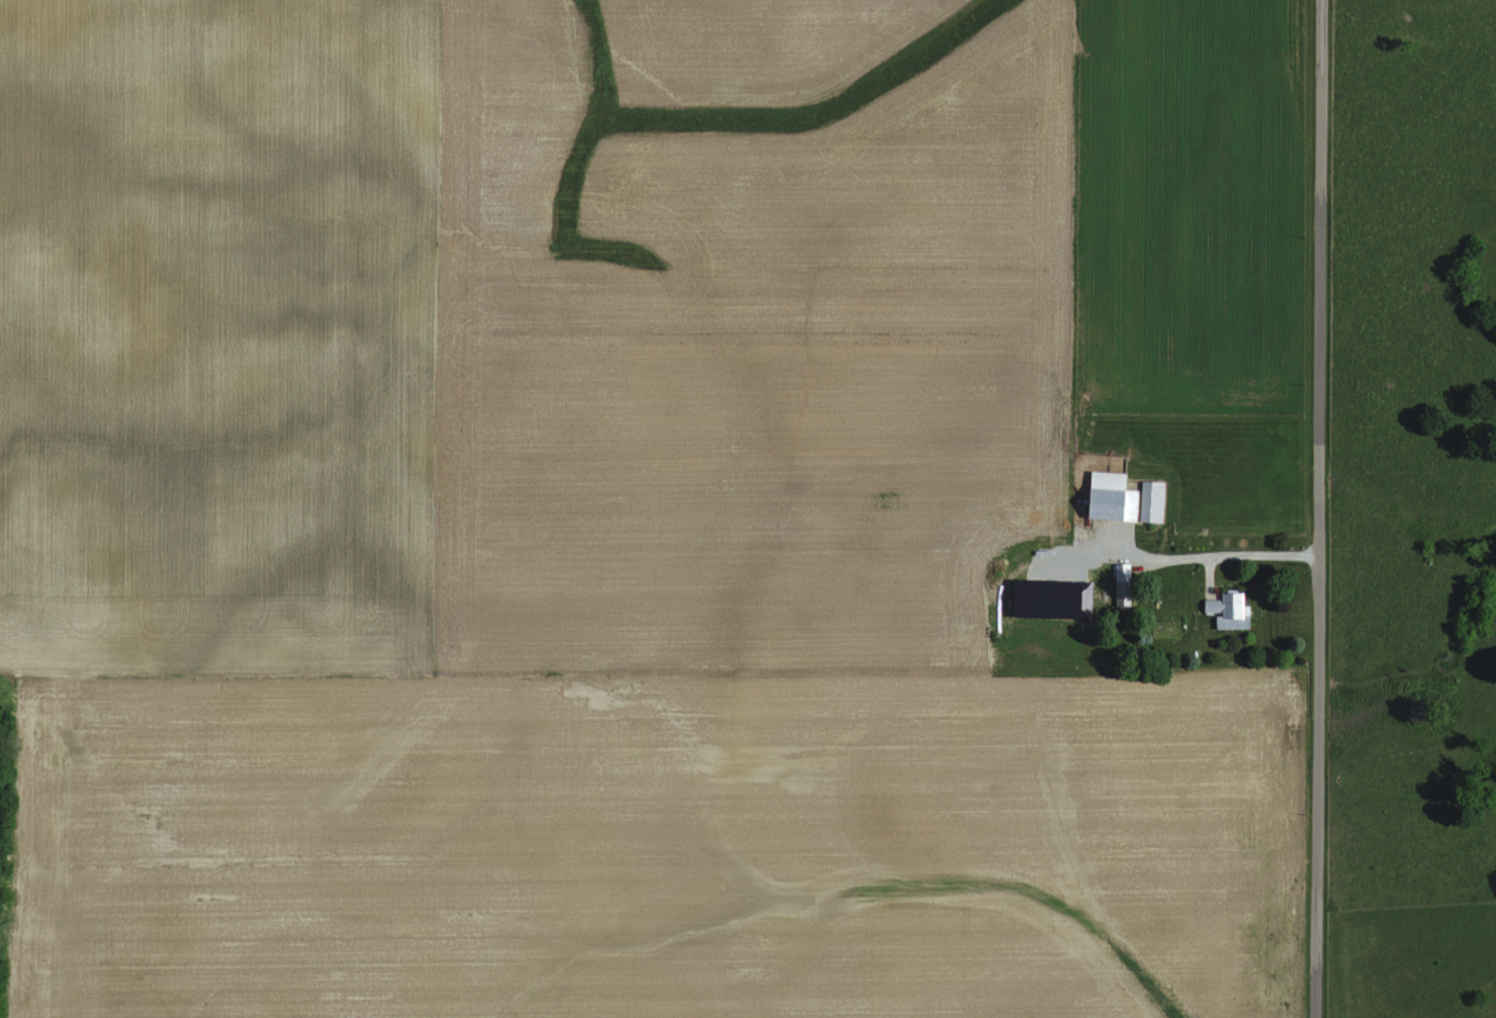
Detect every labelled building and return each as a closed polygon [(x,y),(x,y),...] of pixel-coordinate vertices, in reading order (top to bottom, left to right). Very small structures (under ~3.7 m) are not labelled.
[(1092,519),(1139,520),(1140,490),(1129,489),(1129,472),(1093,471),(1092,519)] [(1142,521),(1165,522),(1166,481),(1143,480),(1142,521)] [(1132,563),(1117,563),(1118,605),(1132,605),(1132,563)] [(1252,628),(1252,605),(1246,605),(1246,592),(1224,592),(1224,600),(1207,600),(1207,613),(1218,613),(1219,629),(1252,628)]
